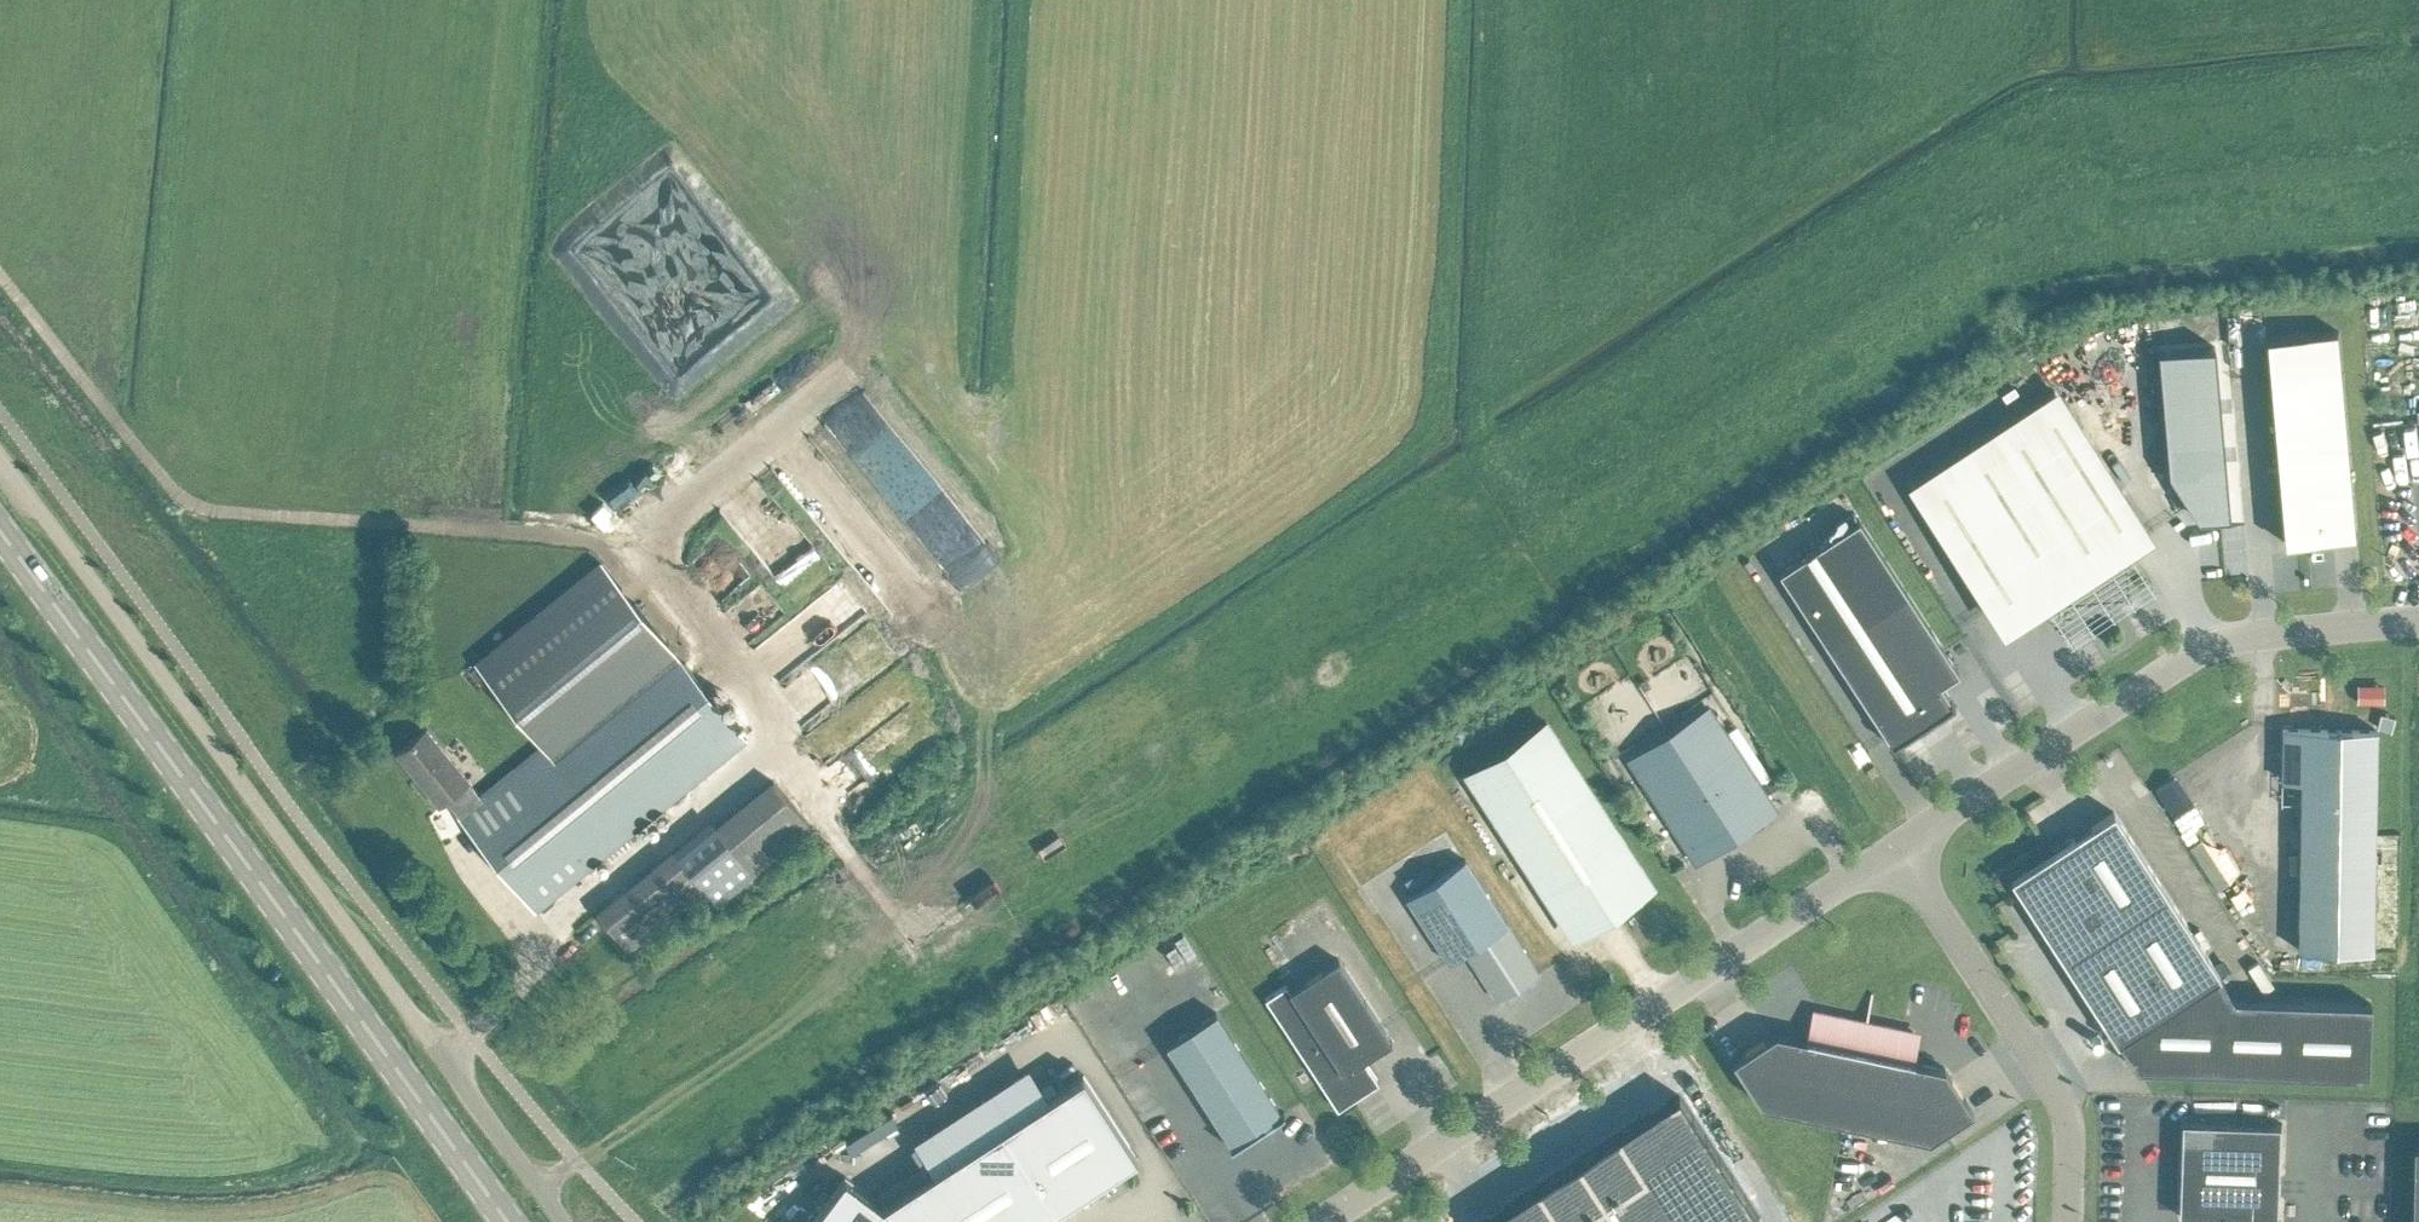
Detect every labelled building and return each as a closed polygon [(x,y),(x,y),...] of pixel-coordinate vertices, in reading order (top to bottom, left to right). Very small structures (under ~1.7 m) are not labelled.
[(2356,535),(2338,329),(2264,336),(2283,541),(2356,535)] [(2228,513),(2213,344),(2157,349),(2168,471),(2182,493),(2183,492),(2198,516),(2228,513)] [(2123,545),(2146,530),(2053,387),(1910,480),(2004,623),(2045,596),(2128,589),(2124,545),(2123,545)] [(1949,695),(1939,680),(1957,668),(1858,516),(1779,567),(1825,639),(1888,735),(1887,736),(1891,742),(1954,701),(1950,695),(1949,695)] [(426,725),(395,750),(438,802),(445,796),(457,812),(456,812),(534,908),(745,736),(601,559),(477,662),(542,743),(480,793),(467,778),(468,777),(426,725)] [(1745,825),(1775,806),(1713,713),(1632,766),(1692,855),(1742,822),(1745,825)] [(1572,934),(1609,911),(1652,883),(1544,719),(1465,771),(1572,934)] [(2297,946),(2372,948),(2376,727),(2281,725),(2280,776),(2299,777),(2297,946)] [(754,871),(810,825),(771,776),(712,823),(754,871)] [(2217,973),(2219,973),(2113,808),(2010,875),(2024,897),(2030,895),(2036,916),(2135,1068),(2367,1071),(2369,998),(2232,996),(2217,973)] [(627,946),(704,884),(672,845),(596,908),(627,946)] [(1538,969),(1463,856),(1405,894),(1448,959),(1464,948),(1496,996),(1538,969)] [(1391,1038),(1337,956),(1289,987),(1285,982),(1264,995),(1335,1104),(1376,1077),(1362,1057),(1391,1038)] [(1844,1118),(1865,1018),(1818,1008),(1812,1036),(1775,1028),(1732,1056),(1760,1100),(1844,1118)] [(1216,1009),(1165,1042),(1232,1144),(1282,1111),(1216,1009)] [(1865,1018),(1844,1118),(1928,1136),(1972,1108),(1944,1064),(1907,1056),(1912,1028),(1865,1018)] [(807,1221),(1031,1221),(1136,1154),(1083,1070),(882,1201),(845,1173),(807,1221)] [(1478,1221),(1746,1221),(1758,1214),(1678,1091),(1478,1221)] [(2279,1218),(2283,1121),(2185,1117),(2182,1215),(2279,1218)]
